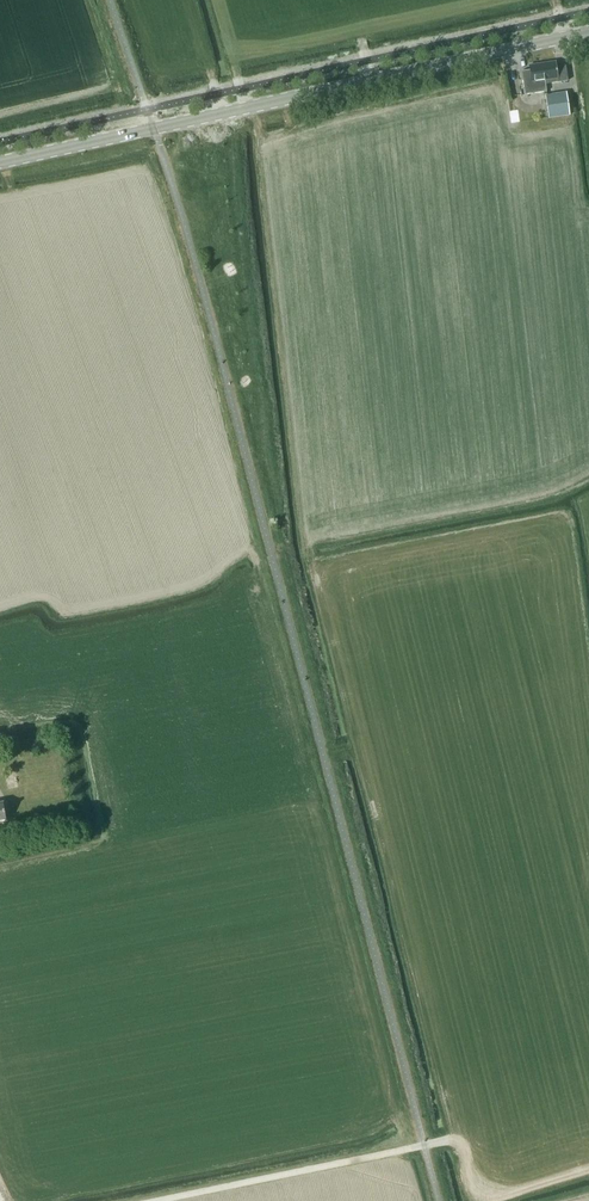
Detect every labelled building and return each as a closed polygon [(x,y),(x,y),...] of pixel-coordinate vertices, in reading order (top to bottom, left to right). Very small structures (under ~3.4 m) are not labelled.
[(556,61),(543,63),(545,84),(552,83),(568,80),(565,64),(556,65),(556,61)] [(545,84),(543,63),(529,65),(530,69),(521,71),(524,95),(546,91),(545,84)] [(566,92),(545,95),(549,118),(569,115),(566,92)]
